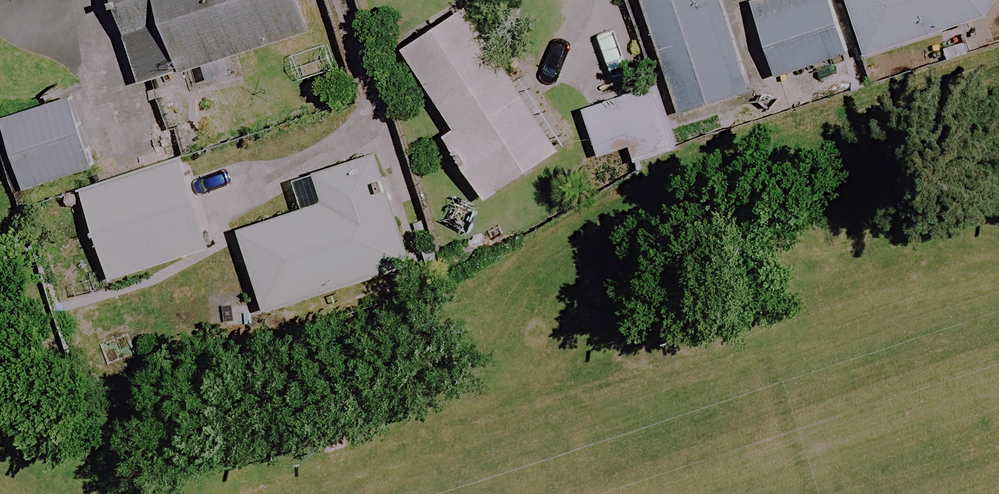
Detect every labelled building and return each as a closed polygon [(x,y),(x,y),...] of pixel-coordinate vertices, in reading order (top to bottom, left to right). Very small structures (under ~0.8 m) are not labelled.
[(262,0),(115,0),(140,82),(309,29),(300,0),(295,0),(265,10),(262,0)] [(678,112),(748,90),(719,0),(641,0),(678,112)] [(831,0),(767,0),(751,5),(773,74),(847,50),(831,0)] [(989,15),(997,0),(847,0),(867,58),(989,15)] [(557,153),(465,10),(403,50),(453,128),(443,135),(484,200),(557,153)] [(656,91),(625,102),(583,117),(599,163),(633,151),(637,161),(676,147),(656,91)] [(64,96),(0,122),(0,128),(27,193),(93,166),(64,96)] [(409,265),(376,159),(315,177),(324,205),(240,231),(264,309),(409,265)] [(205,249),(178,164),(83,194),(110,280),(205,249)]
